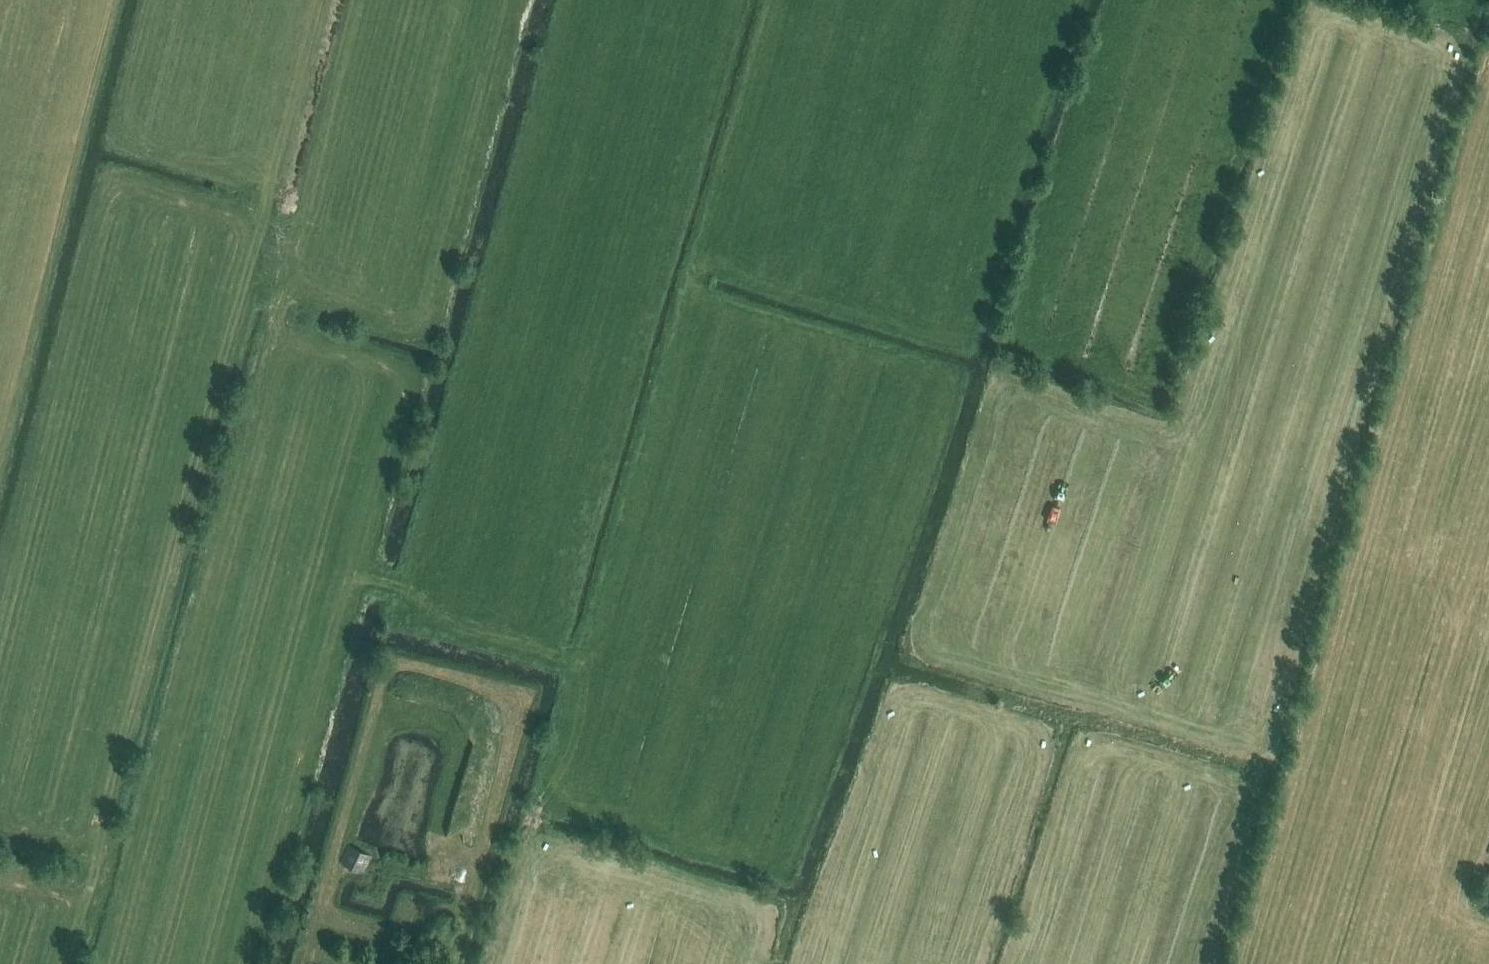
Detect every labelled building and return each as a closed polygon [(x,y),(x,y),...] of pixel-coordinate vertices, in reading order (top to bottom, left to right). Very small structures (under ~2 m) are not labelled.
[(352,848),(345,863),(364,871),(371,856),(352,848)]
